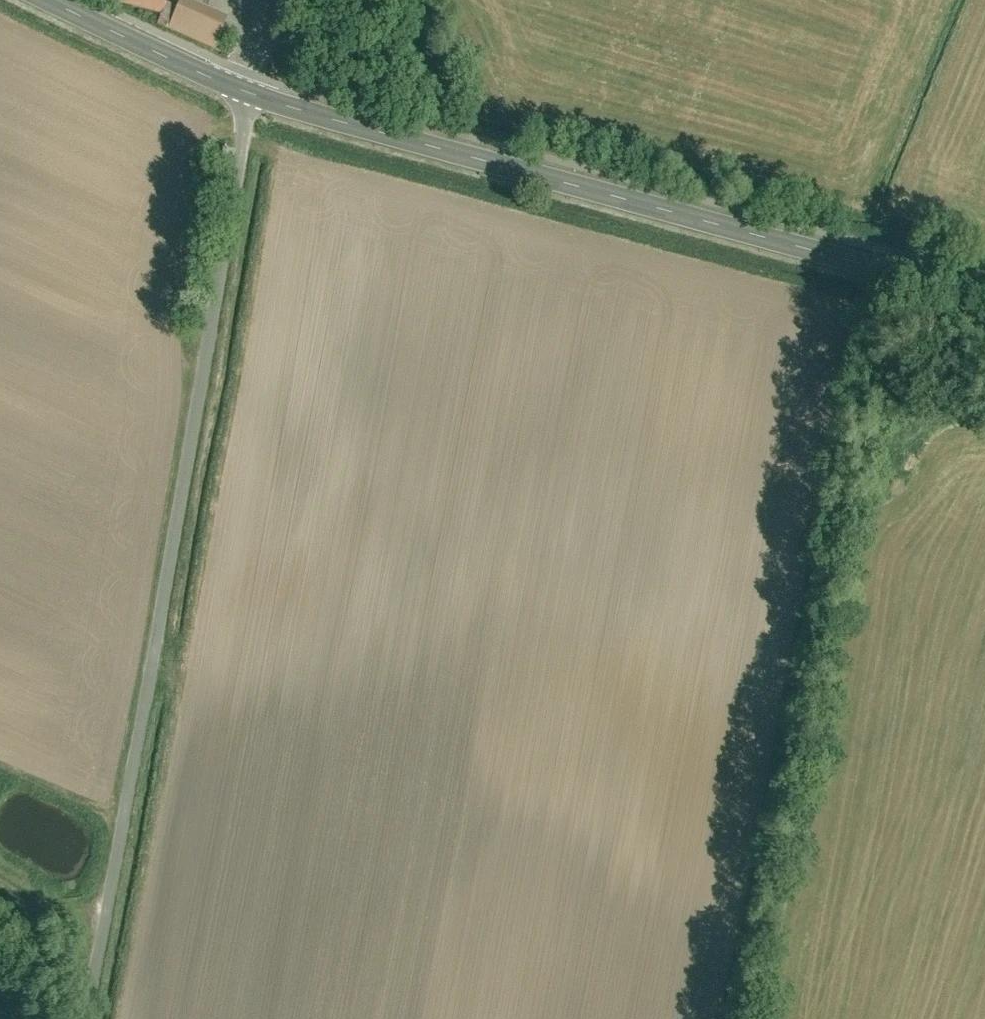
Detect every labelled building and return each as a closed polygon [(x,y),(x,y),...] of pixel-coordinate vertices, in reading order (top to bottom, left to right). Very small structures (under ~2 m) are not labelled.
[(190,0),(182,0),(170,30),(216,50),(230,17),(190,0)]
